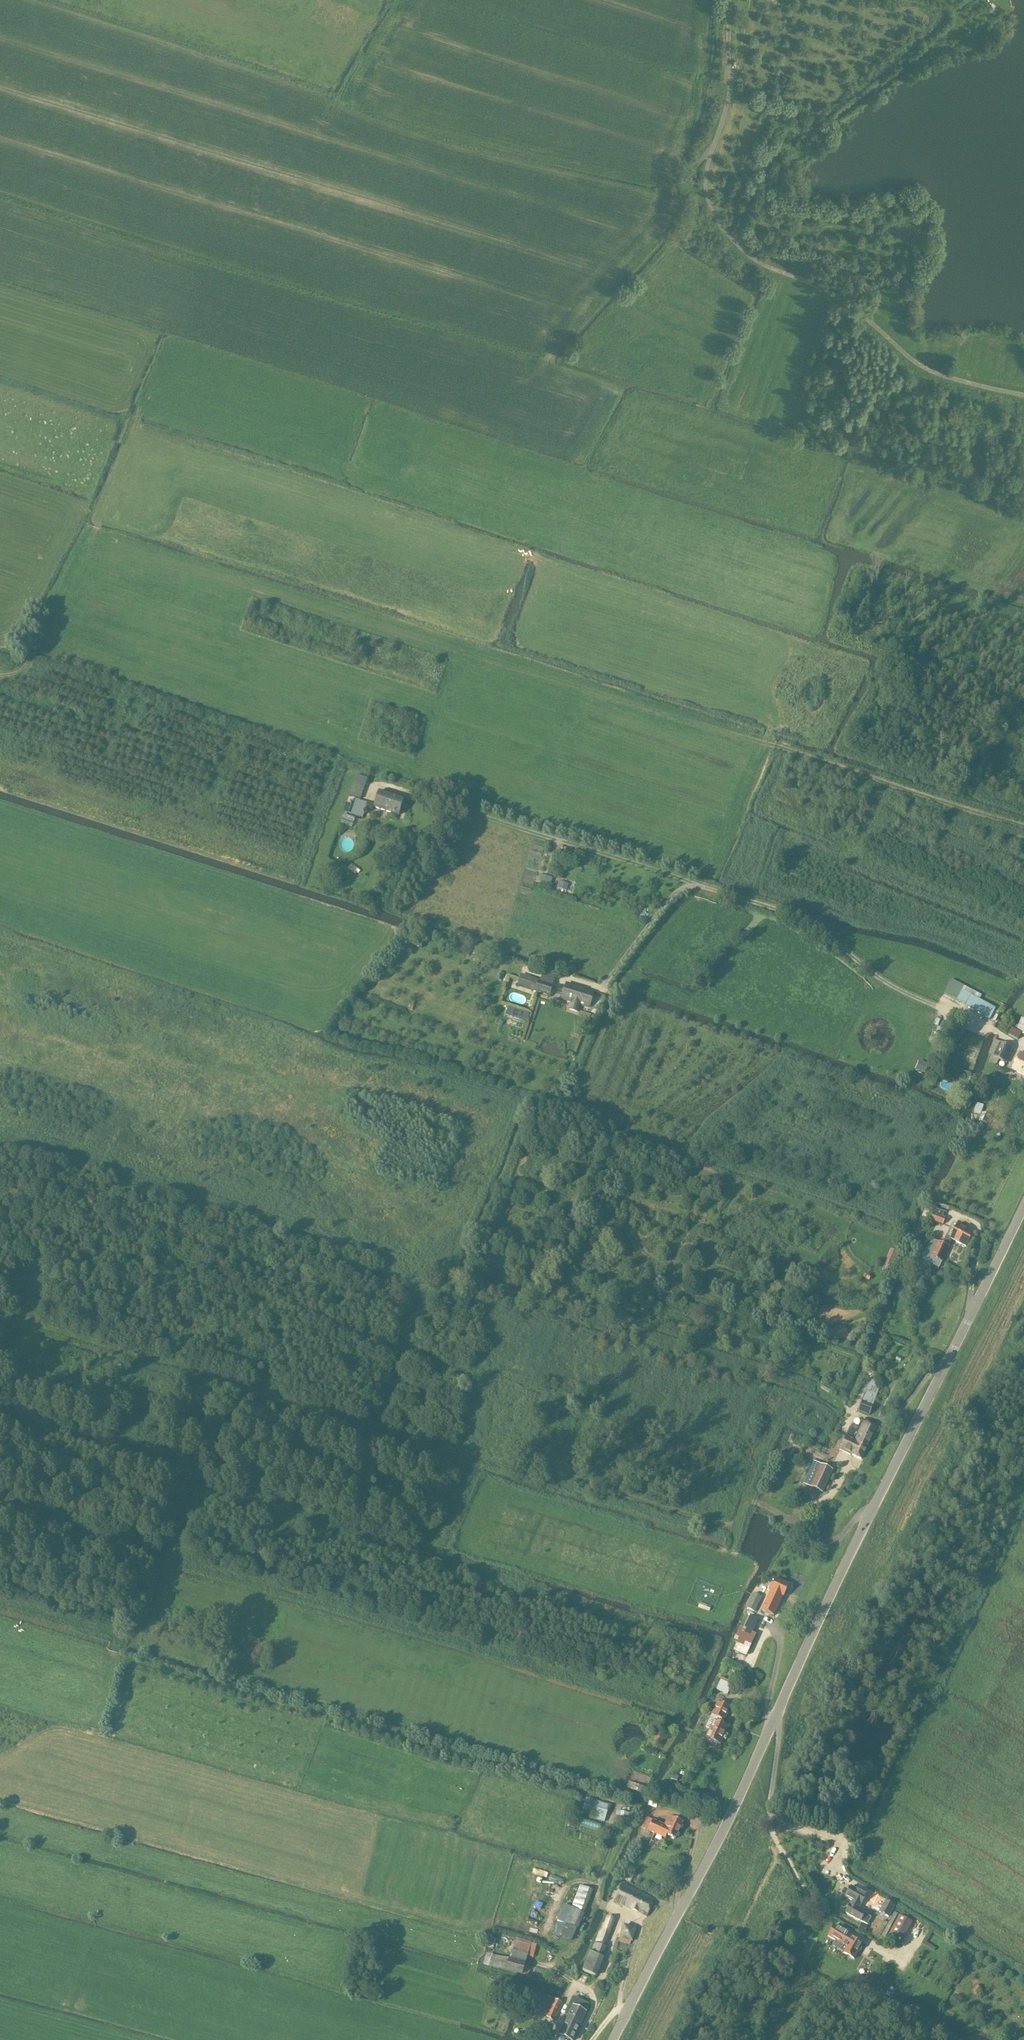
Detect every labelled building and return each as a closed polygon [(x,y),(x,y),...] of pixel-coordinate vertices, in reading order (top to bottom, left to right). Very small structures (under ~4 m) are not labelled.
[(349,796),(361,800),(368,781),(356,776),(349,796)] [(399,816),(404,800),(379,792),(374,808),(399,816)] [(356,800),(351,815),(363,819),(368,804),(356,800)] [(550,887),(552,879),(543,876),(539,875),(537,882),(541,883),(540,884),(550,887)] [(536,992),(549,996),(555,977),(542,973),(540,981),(521,975),(517,987),(536,993),(536,992)] [(951,980),(944,994),(957,1001),(966,1006),(971,996),(971,995),(962,990),(964,987),(951,980)] [(589,997),(591,991),(566,984),(562,999),(571,1001),(568,1010),(578,1013),(580,1004),(587,1006),(588,1001),(589,1001),(590,998),(589,997)] [(971,995),(971,996),(979,1000),(981,996),(973,992),(971,995)] [(966,1006),(965,1007),(990,1020),(996,1009),(979,1000),(971,996),(966,1006)] [(508,1007),(506,1015),(525,1022),(527,1022),(529,1014),(508,1007)] [(1023,1019),(1019,1027),(1014,1025),(1012,1029),(1009,1035),(1018,1040),(1021,1033),(1023,1035),(1023,1020),(1023,1019)] [(932,1033),(928,1043),(936,1046),(940,1036),(932,1033)] [(1006,1064),(1012,1049),(1000,1043),(993,1057),(999,1060),(1006,1064)] [(1012,1070),(1023,1075),(1023,1055),(1020,1053),(1012,1070)] [(991,1057),(989,1062),(996,1066),(999,1060),(993,1057),(991,1057)] [(925,1073),(929,1064),(919,1061),(915,1070),(925,1073)] [(981,1116),(984,1106),(976,1104),(973,1114),(981,1116)] [(991,1117),(982,1114),(978,1123),(987,1126),(991,1117)] [(943,1225),(945,1219),(942,1218),(944,1213),(935,1210),(931,1221),(943,1225)] [(951,1227),(946,1237),(950,1239),(966,1247),(973,1234),(957,1226),(955,1229),(951,1227)] [(931,1239),(922,1259),(939,1267),(942,1262),(949,1248),(938,1243),(931,1239)] [(891,1251),(885,1266),(893,1269),(899,1254),(891,1251)] [(869,1415),(873,1406),(863,1402),(859,1411),(869,1415)] [(853,1441),(867,1447),(876,1428),(861,1421),(856,1431),(850,1428),(846,1437),(854,1440),(853,1441)] [(861,1460),(867,1447),(853,1441),(854,1440),(846,1437),(840,1450),(861,1460)] [(821,1466),(811,1488),(822,1493),(833,1471),(821,1466)] [(783,1598),(789,1586),(775,1579),(773,1585),(769,1583),(765,1592),(769,1594),(762,1611),(774,1616),(783,1597),(783,1598)] [(755,1612),(762,1598),(754,1594),(747,1609),(755,1612)] [(749,1650),(756,1635),(741,1627),(733,1642),(749,1650)] [(716,1690),(727,1695),(731,1686),(730,1685),(730,1684),(723,1680),(722,1682),(720,1681),(716,1690)] [(718,1702),(712,1715),(706,1728),(711,1730),(706,1739),(719,1745),(727,1727),(722,1724),(723,1721),(724,1721),(731,1707),(718,1702)] [(658,1733),(652,1744),(660,1748),(666,1737),(658,1733)] [(681,1788),(680,1784),(674,1781),(671,1783),(670,1782),(666,1786),(666,1790),(672,1792),(676,1790),(677,1791),(681,1788)] [(703,1795),(700,1801),(711,1807),(715,1800),(708,1797),(703,1795)] [(605,1821),(610,1804),(587,1798),(582,1814),(605,1821)] [(631,1814),(616,1812),(614,1823),(630,1825),(631,1814)] [(657,1835),(658,1831),(675,1839),(683,1823),(673,1818),(672,1820),(668,1818),(664,1826),(647,1818),(643,1828),(657,1835)] [(816,1842),(812,1848),(822,1854),(826,1847),(816,1842)] [(622,1879),(630,1883),(635,1873),(626,1869),(622,1879)] [(654,1900),(622,1884),(614,1901),(646,1917),(654,1900)] [(566,1924),(577,1928),(592,1891),(581,1887),(566,1924)] [(866,1896),(851,1887),(845,1897),(852,1901),(846,1913),(867,1925),(872,1918),(858,1910),(866,1896)] [(879,1912),(888,1918),(895,1906),(885,1901),(879,1912)] [(900,1946),(912,1923),(912,1922),(914,1918),(903,1913),(901,1917),(899,1915),(886,1939),(900,1946)] [(615,1921),(607,1918),(602,1930),(601,1929),(596,1942),(605,1946),(615,1921)] [(867,1927),(861,1923),(857,1930),(863,1934),(867,1927)] [(566,1924),(565,1924),(560,1936),(572,1941),(577,1928),(566,1924)] [(624,1926),(619,1942),(630,1945),(635,1930),(624,1926)] [(833,1944),(848,1953),(855,1957),(862,1944),(854,1940),(855,1938),(834,1926),(828,1936),(835,1940),(833,1944)] [(533,1958),(537,1945),(516,1938),(512,1951),(511,1951),(509,1959),(492,1954),(492,1955),(487,1953),(483,1965),(522,1976),(528,1956),(533,1958)] [(595,1943),(591,1952),(604,1958),(608,1949),(595,1943)] [(554,2021),(562,2004),(541,1994),(537,2002),(551,2008),(547,2016),(554,2021)] [(573,2025),(579,2028),(586,2013),(573,2006),(566,2021),(573,2024),(573,2025)] [(579,2028),(573,2025),(573,2024),(566,2021),(560,2035),(569,2039),(573,2039),(579,2028)]
